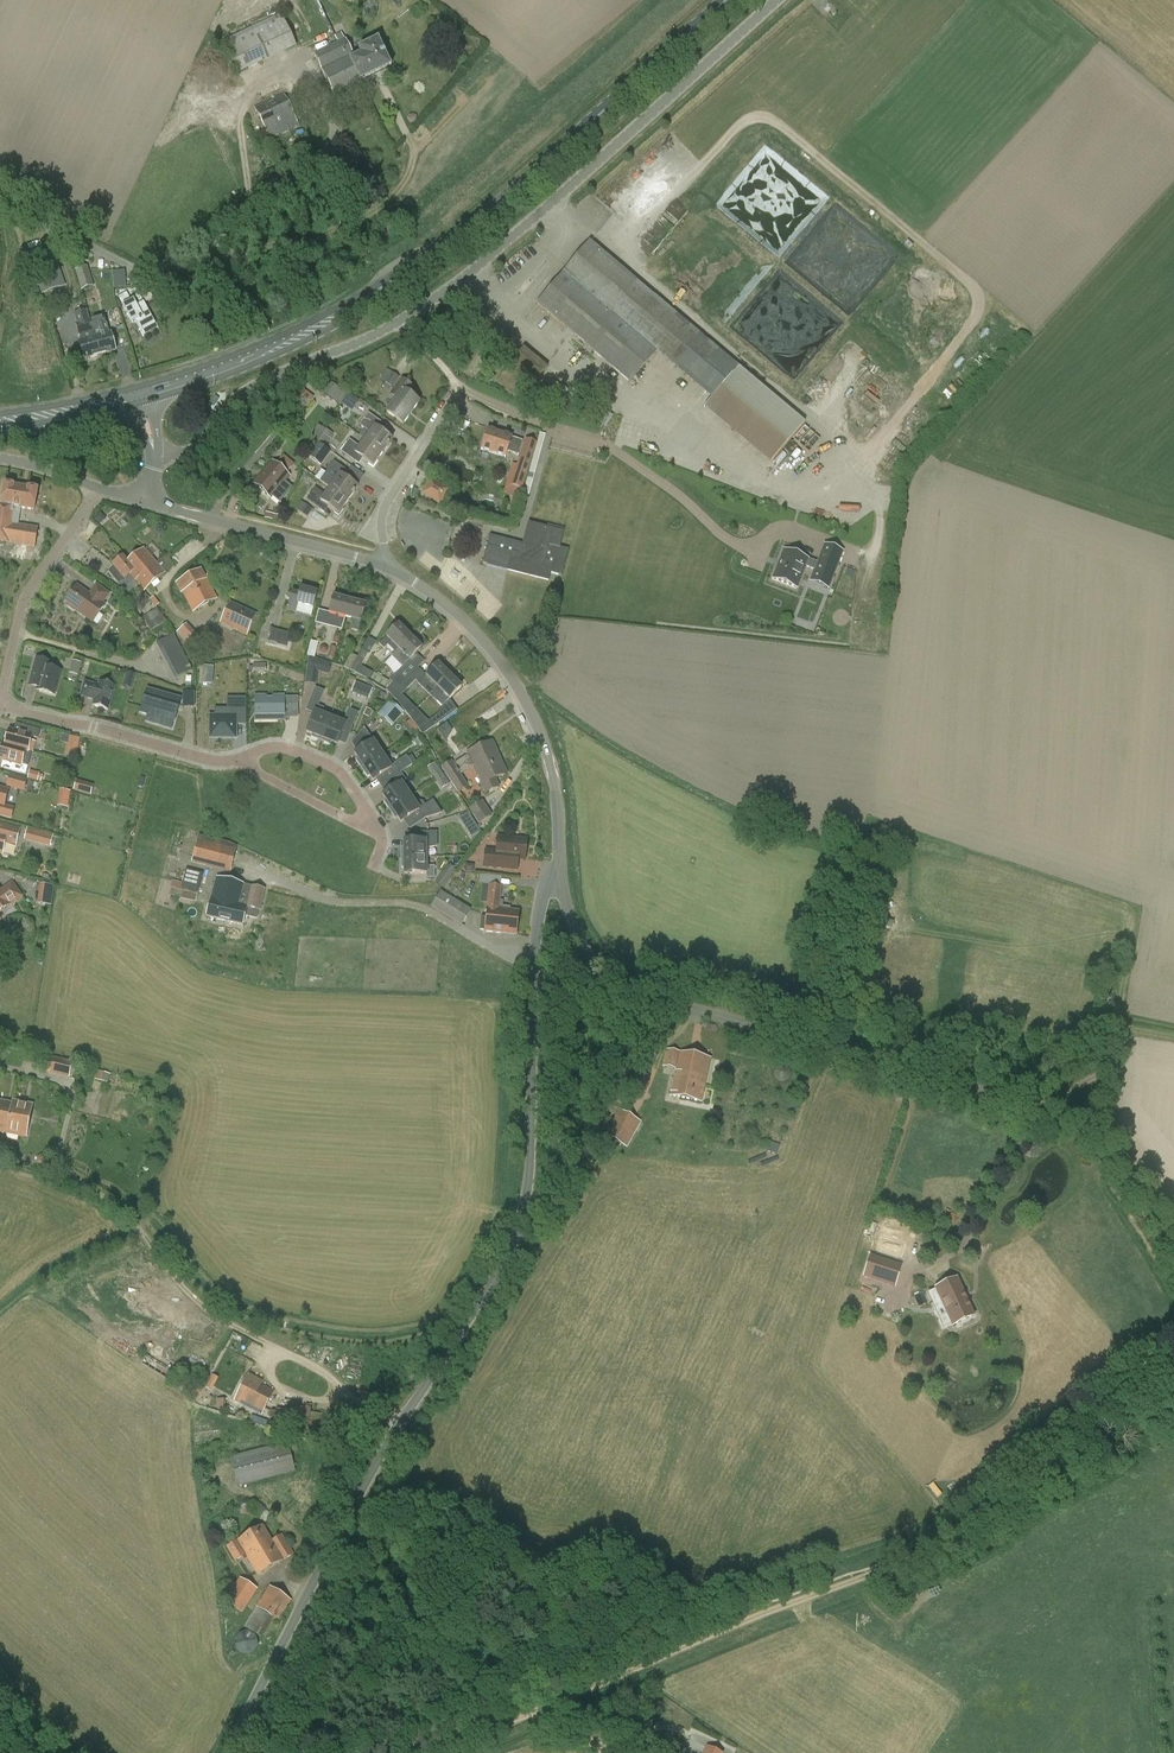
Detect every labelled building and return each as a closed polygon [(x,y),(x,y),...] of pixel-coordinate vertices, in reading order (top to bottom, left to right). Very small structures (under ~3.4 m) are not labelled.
[(282,15),(252,28),(268,61),(297,47),(282,15)] [(268,61),(252,28),(224,42),(239,75),(268,61)] [(354,60),(346,40),(315,56),(335,100),(359,88),(355,80),(359,79),(351,62),(354,60)] [(362,56),(354,60),(351,62),(359,79),(355,80),(359,88),(362,87),(360,83),(391,68),(378,41),(359,50),(362,56)] [(283,94),(255,108),(270,138),(298,124),(283,94)] [(394,226),(383,234),(387,239),(397,232),(394,226)] [(656,353),(703,392),(711,399),(704,407),(770,464),(805,423),(590,242),(537,304),(631,384),(656,353)] [(30,258),(41,294),(65,286),(53,251),(30,258)] [(126,287),(126,281),(125,270),(124,270),(113,271),(114,288),(126,287)] [(309,286),(315,295),(324,289),(319,280),(309,286)] [(91,281),(79,284),(81,291),(93,287),(91,281)] [(135,322),(144,337),(159,329),(144,302),(137,305),(134,300),(123,306),(133,324),(135,322)] [(100,356),(86,310),(73,314),(81,342),(79,343),(84,360),(100,356)] [(87,310),(86,310),(100,356),(116,351),(111,333),(109,334),(106,323),(104,316),(90,320),(87,310)] [(518,391),(524,397),(548,367),(524,347),(499,377),(496,381),(514,396),(518,391)] [(379,379),(393,388),(400,378),(387,369),(379,379)] [(339,405),(341,403),(343,400),(347,395),(331,382),(323,392),(339,405)] [(392,395),(396,398),(387,412),(403,424),(419,402),(409,394),(412,389),(402,382),(392,395)] [(348,393),(347,395),(343,400),(354,408),(359,401),(348,393)] [(370,433),(364,440),(383,453),(392,439),(378,429),(382,423),(368,413),(359,426),(370,433)] [(310,438),(318,443),(327,430),(318,425),(310,438)] [(334,435),(327,430),(318,443),(325,448),(325,447),(334,435)] [(481,450),(505,458),(507,452),(518,455),(523,442),(511,438),(512,437),(488,430),(481,450)] [(525,487),(530,489),(545,435),(540,433),(525,487)] [(383,453),(364,440),(360,447),(349,439),(340,451),(355,462),(359,456),(373,466),(383,453)] [(502,494),(518,499),(537,443),(526,439),(510,485),(506,483),(502,494)] [(325,448),(318,443),(308,457),(321,466),(331,452),(325,447),(325,448)] [(286,457),(282,463),(290,469),(295,464),(286,457)] [(334,461),(320,481),(349,501),(358,487),(349,480),(353,475),(334,461)] [(254,484),(270,498),(290,476),(274,462),(254,484)] [(431,478),(422,492),(438,502),(447,488),(431,478)] [(349,501),(320,481),(330,488),(325,495),(315,488),(306,500),(321,510),(324,505),(339,515),(349,501)] [(35,548),(39,529),(18,525),(21,508),(35,511),(38,489),(3,483),(0,500),(0,542),(35,548)] [(310,517),(315,508),(303,501),(297,509),(310,517)] [(473,517),(471,526),(482,529),(484,520),(473,517)] [(487,565),(549,581),(551,573),(561,576),(568,550),(560,548),(564,532),(529,523),(523,545),(491,536),(488,547),(487,547),(483,564),(487,565)] [(816,563),(808,559),(784,550),(773,579),(797,588),(805,566),(814,569),(809,581),(829,589),(843,551),(824,543),(816,563)] [(8,550),(0,548),(0,563),(5,564),(8,550)] [(143,574),(135,580),(144,591),(165,574),(144,548),(128,561),(127,561),(128,562),(135,570),(138,568),(143,574)] [(93,550),(89,557),(110,569),(114,562),(93,550)] [(135,580),(143,574),(138,568),(135,570),(128,562),(127,561),(128,561),(124,556),(113,565),(115,568),(111,572),(120,583),(122,581),(127,587),(135,580)] [(182,592),(193,612),(217,599),(206,580),(207,579),(201,570),(176,584),(181,593),(182,592)] [(77,586),(65,603),(93,623),(105,606),(103,604),(110,594),(97,585),(90,595),(77,586)] [(292,593),(288,610),(295,612),(297,604),(313,609),(318,593),(301,588),(299,595),(292,593)] [(345,618),(350,601),(334,596),(330,613),(318,610),(315,623),(342,630),(345,618)] [(350,601),(345,618),(354,620),(352,629),(359,631),(361,622),(365,605),(350,601)] [(230,602),(220,623),(247,636),(258,614),(230,602)] [(147,616),(143,618),(147,624),(162,615),(158,609),(147,615),(147,616)] [(185,642),(182,644),(191,653),(203,641),(187,623),(177,633),(185,642)] [(391,656),(410,636),(399,625),(380,645),(384,649),(388,645),(395,652),(391,656)] [(290,633),(272,628),(268,643),(287,647),(290,633)] [(156,643),(174,679),(192,670),(174,634),(156,643)] [(410,636),(391,656),(403,667),(422,648),(410,636)] [(358,658),(351,671),(357,674),(368,654),(369,655),(376,642),(369,638),(361,651),(358,657),(358,658)] [(311,642),(307,656),(315,658),(318,644),(311,642)] [(344,667),(351,671),(358,658),(358,657),(351,654),(344,667)] [(37,658),(33,672),(41,674),(36,690),(55,695),(62,671),(49,668),(51,662),(37,658)] [(308,658),(307,669),(317,672),(319,661),(308,658)] [(72,661),(69,673),(78,676),(82,663),(72,661)] [(419,684),(430,696),(450,676),(438,664),(419,684)] [(370,679),(374,671),(363,665),(358,673),(370,679)] [(214,667),(203,666),(202,683),(212,684),(214,667)] [(386,691),(391,696),(400,686),(400,687),(405,681),(400,676),(386,691)] [(450,676),(430,696),(437,702),(437,701),(442,706),(461,687),(450,676)] [(94,700),(92,706),(108,710),(115,686),(99,682),(98,686),(85,682),(80,696),(94,700)] [(361,684),(357,695),(369,699),(373,689),(361,684)] [(400,686),(391,696),(396,701),(406,691),(400,687),(400,686)] [(311,737),(321,741),(330,718),(321,714),(324,709),(318,706),(324,691),(315,688),(306,710),(314,713),(307,733),(312,735),(311,737)] [(180,700),(147,691),(141,712),(148,714),(168,720),(166,727),(171,729),(173,722),(174,722),(180,700)] [(184,693),(185,707),(193,707),(193,692),(184,693)] [(258,695),(256,712),(269,713),(268,718),(287,720),(289,699),(258,695)] [(211,716),(211,736),(235,736),(235,720),(246,720),(246,696),(227,696),(227,716),(211,716)] [(404,713),(390,701),(378,715),(392,727),(404,713)] [(330,718),(321,741),(331,745),(332,743),(337,745),(343,730),(350,733),(358,713),(349,709),(343,723),(330,718)] [(418,728),(422,734),(441,721),(436,715),(418,728)] [(453,731),(447,723),(438,730),(445,740),(447,739),(453,731)] [(9,730),(5,745),(26,750),(26,751),(31,752),(32,752),(33,752),(36,742),(31,741),(32,737),(38,738),(40,730),(28,727),(26,734),(9,730)] [(66,754),(75,755),(77,738),(69,736),(66,754)] [(356,760),(362,769),(382,755),(373,741),(355,754),(358,759),(356,760)] [(441,767),(459,794),(469,788),(460,774),(474,766),(478,775),(479,775),(483,783),(482,783),(487,793),(498,787),(494,779),(506,773),(492,742),(468,753),(469,754),(454,764),(452,760),(441,767)] [(5,745),(3,744),(0,754),(0,759),(15,764),(13,771),(25,774),(28,766),(31,752),(26,751),(26,750),(5,745)] [(382,755),(362,769),(368,778),(370,776),(373,781),(392,769),(382,755)] [(396,765),(402,772),(412,765),(407,757),(396,765)] [(32,769),(29,778),(42,782),(44,773),(32,769)] [(384,802),(390,811),(411,797),(402,783),(406,781),(401,773),(387,782),(392,789),(383,795),(386,800),(384,802)] [(27,780),(18,778),(9,775),(6,787),(24,791),(27,780)] [(94,785),(76,780),(73,790),(91,795),(94,785)] [(0,788),(0,816),(6,817),(8,808),(4,806),(9,790),(0,788)] [(62,788),(58,804),(70,807),(74,790),(62,788)] [(411,797),(390,811),(395,819),(398,818),(401,823),(420,810),(425,819),(442,814),(433,800),(425,805),(423,802),(419,802),(415,804),(411,797)] [(482,824),(496,815),(485,799),(472,808),(482,824)] [(470,811),(461,817),(474,837),(483,831),(470,811)] [(2,854),(6,842),(16,845),(20,830),(0,824),(0,854),(2,854)] [(27,828),(24,839),(51,847),(53,835),(27,828)] [(225,846),(225,844),(198,837),(191,863),(231,873),(237,849),(225,846)] [(483,867),(504,869),(505,859),(524,861),(526,840),(497,837),(496,851),(485,850),(483,867)] [(401,847),(401,858),(427,857),(426,841),(404,841),(404,847),(401,847)] [(427,857),(401,858),(401,868),(404,868),(404,874),(427,874),(427,857)] [(438,882),(445,887),(457,868),(449,863),(438,882)] [(172,881),(169,895),(196,902),(203,873),(186,869),(183,883),(172,881)] [(482,873),(481,882),(493,884),(495,875),(482,873)] [(206,917),(243,926),(248,908),(260,911),(265,890),(216,878),(206,917)] [(0,892),(0,891),(0,913),(10,905),(22,897),(12,883),(0,892)] [(37,904),(52,906),(55,885),(40,883),(37,904)] [(482,918),(480,930),(484,930),(484,931),(502,933),(517,935),(520,912),(510,911),(510,908),(502,907),(503,903),(500,902),(501,886),(489,885),(487,904),(487,907),(487,908),(486,918),(482,918)] [(472,910),(440,892),(431,907),(463,926),(472,910)] [(664,1066),(676,1069),(671,1095),(701,1102),(710,1059),(667,1050),(664,1066)] [(49,1055),(45,1072),(69,1078),(70,1076),(78,1078),(81,1065),(72,1063),(73,1061),(49,1055)] [(98,1070),(96,1079),(110,1081),(112,1072),(98,1070)] [(7,1133),(12,1104),(0,1101),(0,1132),(7,1133)] [(12,1104),(7,1133),(26,1137),(33,1105),(13,1101),(12,1104)] [(642,1121),(619,1108),(604,1135),(627,1148),(642,1121)] [(571,1159),(580,1165),(583,1158),(592,1143),(584,1137),(571,1159)] [(769,1141),(766,1151),(777,1154),(780,1145),(769,1141)] [(870,1254),(863,1277),(895,1287),(903,1265),(870,1254)] [(941,1281),(943,1284),(935,1288),(953,1325),(974,1315),(957,1278),(951,1280),(950,1277),(941,1281)] [(365,1376),(367,1357),(350,1355),(348,1374),(365,1376)] [(248,1374),(234,1401),(261,1415),(274,1391),(261,1384),(263,1381),(248,1374)] [(230,1457),(238,1486),(296,1472),(291,1453),(298,1451),(296,1440),(230,1457)] [(213,1476),(215,1488),(233,1485),(231,1474),(213,1476)] [(258,1575),(294,1554),(282,1535),(272,1541),(263,1525),(243,1537),(226,1547),(235,1562),(244,1556),(246,1555),(256,1572),(258,1575)] [(225,1601),(243,1613),(258,1589),(240,1577),(225,1601)] [(291,1600),(270,1587),(245,1627),(261,1637),(273,1618),(278,1620),(291,1600)] [(239,1633),(235,1640),(236,1649),(244,1655),(254,1653),(259,1645),(256,1636),(249,1631),(239,1633)]
